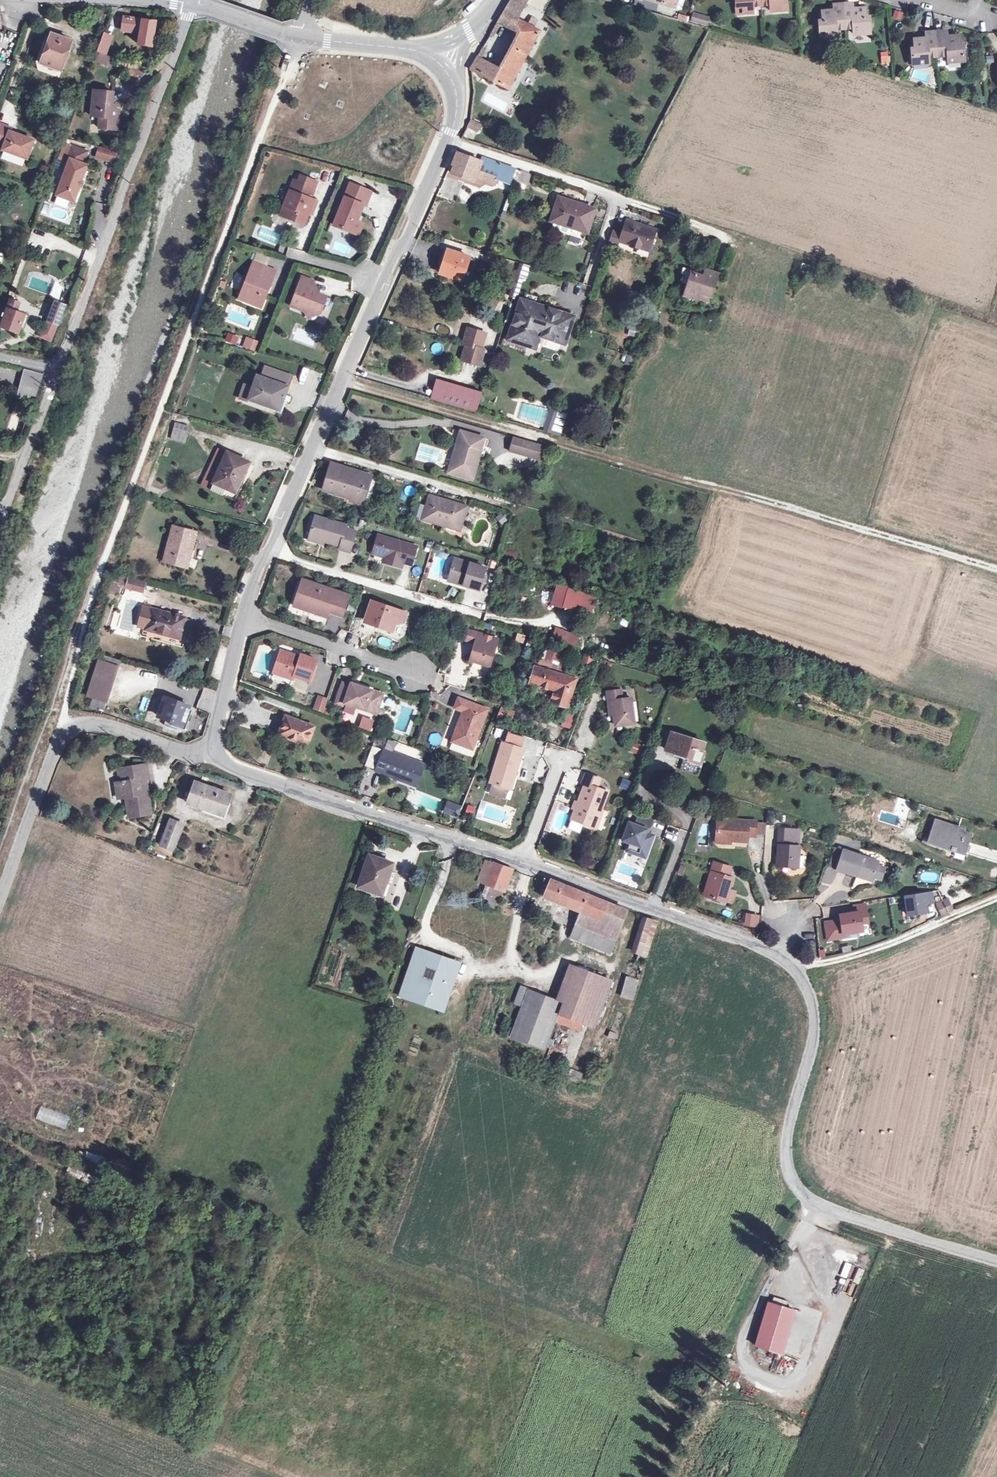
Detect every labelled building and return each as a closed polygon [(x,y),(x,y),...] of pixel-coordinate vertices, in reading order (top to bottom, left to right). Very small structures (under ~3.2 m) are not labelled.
[(476,59),(468,73),(504,93),(537,37),(513,23),(525,0),(511,0),(494,27),(514,38),(497,70),(476,59)] [(640,0),(636,0),(634,9),(673,20),(675,10),(640,0)] [(675,10),(678,0),(640,0),(675,10)] [(737,11),(744,11),(746,18),(755,16),(754,10),(763,9),(771,8),(772,14),(780,13),(780,7),(786,6),(785,0),(741,0),(741,3),(736,3),(737,11)] [(838,34),(846,33),(855,32),(856,40),(864,40),(864,31),(870,31),(868,21),(865,21),(863,12),(859,13),(854,13),(852,6),(843,7),(834,9),(835,16),(827,17),(822,17),(823,25),(819,26),(821,35),(828,34),(829,43),(839,41),(838,34)] [(902,20),(903,12),(894,10),(893,18),(902,20)] [(690,22),(708,26),(710,16),(692,12),(690,22)] [(156,21),(124,16),(123,29),(138,32),(138,37),(140,38),(139,44),(152,46),(156,21)] [(41,64),(62,71),(73,41),(53,34),(49,45),(45,43),(39,60),(42,62),(41,64)] [(104,34),(98,50),(106,53),(112,36),(104,34)] [(828,34),(821,35),(822,44),(829,43),(828,34)] [(947,41),(946,35),(935,36),(925,37),(925,43),(913,44),(913,52),(909,52),(910,62),(918,62),(918,68),(928,68),(927,62),(937,61),(948,60),(948,66),(964,65),(962,49),(959,49),(959,48),(958,39),(947,41)] [(889,51),(880,52),(881,65),(891,63),(889,51)] [(98,127),(110,128),(111,124),(117,125),(119,108),(115,108),(111,107),(111,104),(113,92),(94,90),(91,116),(99,117),(98,127)] [(469,121),(467,130),(478,135),(482,125),(469,121)] [(0,128),(0,150),(2,151),(2,154),(26,163),(33,144),(9,135),(10,132),(0,128)] [(69,159),(56,195),(75,202),(89,166),(84,164),(88,152),(71,146),(66,158),(69,159)] [(114,151),(102,148),(98,157),(110,162),(114,151)] [(472,184),(478,168),(479,164),(459,157),(454,168),(456,168),(453,177),(472,184)] [(502,184),(507,169),(481,160),(479,164),(478,168),(498,176),(496,182),(502,184)] [(513,171),(507,169),(502,184),(509,186),(513,171)] [(310,217),(316,203),(312,202),(319,186),(303,179),(300,185),(296,196),(292,194),(281,218),(305,228),(310,217)] [(297,183),(292,194),(296,196),(300,185),(297,183)] [(361,207),(368,210),(373,196),(353,188),(336,228),(354,237),(358,226),(362,216),(359,214),(361,207)] [(57,205),(66,208),(68,201),(58,198),(57,205)] [(596,211),(561,200),(553,222),(570,228),(576,230),(577,227),(589,231),(596,211)] [(319,205),(316,203),(310,217),(313,218),(319,205)] [(449,215),(460,219),(462,213),(451,209),(449,215)] [(660,224),(628,214),(623,230),(634,234),(633,237),(653,244),(660,224)] [(570,228),(553,222),(552,225),(554,228),(568,234),(570,228)] [(360,239),(365,228),(358,226),(354,237),(360,239)] [(621,228),(616,226),(611,240),(620,243),(623,235),(620,232),(621,228)] [(470,260),(445,252),(440,262),(445,264),(441,276),(463,284),(470,260)] [(526,279),(529,266),(522,264),(519,277),(526,279)] [(696,296),(697,294),(699,289),(711,293),(719,271),(706,266),(703,273),(692,269),(684,292),(696,296)] [(811,269),(802,266),(799,274),(808,278),(811,269)] [(265,279),(267,272),(255,267),(240,304),(263,313),(267,300),(265,299),(269,290),(271,291),(275,283),(265,279)] [(277,276),(267,272),(265,279),(275,283),(277,276)] [(291,309),(308,316),(314,313),(321,317),(329,300),(314,293),(316,287),(303,281),(291,309)] [(709,299),(711,293),(699,289),(697,294),(709,299)] [(21,303),(12,300),(7,313),(4,313),(3,316),(6,317),(2,326),(23,334),(30,315),(18,311),(21,303)] [(576,316),(521,300),(508,339),(530,346),(535,333),(568,343),(576,316)] [(59,325),(66,305),(56,302),(48,321),(59,325)] [(258,352),(261,342),(227,332),(224,342),(258,352)] [(467,348),(480,352),(485,337),(468,332),(463,347),(467,348)] [(485,354),(480,352),(467,348),(462,363),(480,368),(485,354)] [(266,370),(263,383),(270,384),(274,372),(266,370)] [(19,399),(34,402),(43,380),(43,376),(27,371),(19,399)] [(253,403),(277,411),(280,403),(286,404),(293,378),(274,372),(270,384),(263,383),(258,381),(253,403)] [(478,414),(484,394),(441,381),(434,401),(478,414)] [(280,403),(277,411),(283,413),(286,404),(280,403)] [(561,434),(567,414),(557,411),(551,431),(561,434)] [(175,424),(173,432),(185,436),(187,428),(175,424)] [(459,451),(464,434),(459,433),(454,450),(459,451)] [(481,439),(464,434),(459,451),(454,450),(447,472),(470,479),(476,456),(481,439)] [(534,462),(539,446),(511,438),(506,454),(534,462)] [(216,452),(202,487),(234,498),(249,464),(216,452)] [(353,495),(350,503),(365,507),(373,478),(331,465),(325,486),(353,495)] [(323,492),(350,503),(353,495),(325,486),(323,492)] [(234,498),(202,487),(200,493),(231,504),(234,498)] [(427,522),(447,528),(448,525),(464,530),(470,511),(433,499),(427,522)] [(320,516),(313,537),(327,542),(343,547),(342,550),(352,554),(360,533),(349,529),(349,526),(320,516)] [(166,563),(189,568),(198,533),(175,527),(166,563)] [(326,546),(327,542),(313,537),(311,541),(326,546)] [(391,559),(389,564),(402,569),(405,564),(413,567),(419,549),(382,537),(376,554),(387,558),(391,559)] [(467,582),(465,589),(481,594),(488,571),(458,561),(453,578),(467,582)] [(115,583),(131,588),(133,582),(117,578),(115,583)] [(450,584),(465,589),(467,582),(453,578),(450,584)] [(149,586),(133,582),(131,588),(130,591),(146,595),(149,586)] [(352,599),(305,583),(295,609),(308,614),(308,611),(329,618),(331,613),(346,618),(352,599)] [(551,607),(593,616),(598,595),(556,586),(551,607)] [(111,601),(117,604),(122,590),(116,588),(111,601)] [(408,615),(373,603),(366,621),(383,627),(382,630),(393,633),(395,626),(405,625),(408,615)] [(181,641),(184,632),(188,620),(153,612),(148,633),(181,641)] [(555,627),(551,640),(571,647),(575,634),(555,627)] [(482,638),(471,634),(467,644),(478,648),(482,638)] [(472,663),(491,670),(500,645),(482,638),(478,648),(472,663)] [(541,663),(564,670),(570,653),(547,646),(541,663)] [(288,674),(297,677),(311,683),(320,661),(305,655),(302,660),(284,653),(276,673),(286,677),(288,674)] [(581,666),(591,668),(594,657),(584,654),(581,666)] [(101,658),(99,663),(117,670),(120,663),(101,658)] [(99,663),(91,687),(109,694),(117,670),(99,663)] [(576,680),(536,667),(531,683),(555,691),(552,703),(567,708),(576,680)] [(352,689),(344,686),(337,706),(345,709),(346,705),(368,713),(378,717),(384,698),(374,694),(353,687),(352,689)] [(109,694),(91,687),(86,700),(92,702),(90,710),(101,714),(104,706),(105,706),(109,694)] [(143,709),(150,712),(156,697),(149,694),(143,709)] [(608,698),(610,713),(614,713),(614,718),(616,730),(635,727),(632,703),(624,703),(622,696),(608,698)] [(314,711),(323,714),(328,700),(319,697),(314,711)] [(183,727),(190,709),(165,700),(159,717),(167,721),(165,727),(176,731),(179,726),(183,727)] [(487,713),(458,703),(454,712),(462,715),(450,744),(471,753),(487,713)] [(500,706),(497,717),(511,722),(515,711),(500,706)] [(362,715),(357,727),(371,732),(376,720),(362,715)] [(285,719),(279,737),(306,747),(312,728),(285,719)] [(703,751),(706,744),(674,732),(667,749),(689,757),(687,760),(700,765),(705,752),(703,751)] [(386,749),(393,751),(395,742),(388,741),(386,749)] [(632,742),(629,752),(641,756),(644,746),(632,742)] [(490,784),(512,791),(525,752),(502,745),(490,784)] [(366,767),(374,769),(379,748),(370,746),(366,767)] [(376,773),(395,780),(397,776),(416,784),(423,767),(383,753),(376,773)] [(123,800),(123,820),(148,820),(148,796),(144,796),(144,785),(148,785),(147,770),(121,770),(122,784),(115,784),(115,800),(123,800)] [(397,776),(395,780),(414,788),(416,784),(397,776)] [(573,822),(592,829),(599,809),(602,811),(609,793),(599,789),(601,783),(586,777),(582,786),(587,788),(573,822)] [(193,789),(186,810),(221,822),(229,801),(193,789)] [(457,806),(449,803),(446,812),(457,816),(460,810),(456,808),(457,806)] [(475,807),(468,805),(466,814),(473,816),(475,807)] [(605,812),(602,811),(599,809),(592,829),(597,831),(605,812)] [(652,823),(638,817),(635,828),(628,826),(622,843),(629,846),(626,855),(638,859),(641,851),(648,853),(654,838),(645,835),(646,832),(648,833),(652,823)] [(719,819),(717,841),(748,844),(749,837),(757,837),(757,833),(758,824),(758,823),(719,819)] [(960,828),(935,821),(928,843),(967,855),(974,835),(960,831),(960,828)] [(758,824),(757,833),(765,834),(766,824),(758,824)] [(160,850),(176,856),(185,834),(169,828),(160,850)] [(798,832),(780,830),(777,868),(799,869),(801,850),(797,850),(798,832)] [(839,871),(846,850),(838,847),(831,868),(839,871)] [(883,862),(846,850),(839,871),(861,878),(862,875),(877,880),(883,862)] [(645,862),(648,853),(641,851),(638,859),(645,862)] [(360,889),(382,897),(393,868),(371,859),(360,889)] [(477,886),(487,889),(494,868),(485,865),(477,886)] [(713,865),(710,874),(714,875),(707,899),(725,905),(733,880),(728,879),(731,870),(713,865)] [(494,868),(487,889),(503,895),(511,874),(494,868)] [(714,875),(710,874),(703,898),(707,899),(714,875)] [(584,917),(621,929),(628,913),(550,887),(544,904),(584,917)] [(932,891),(923,892),(925,905),(934,904),(932,891)] [(923,892),(904,896),(908,915),(926,912),(925,905),(923,892)] [(949,900),(938,905),(943,916),(954,911),(949,900)] [(761,916),(745,913),(744,926),(759,928),(761,916)] [(845,936),(860,934),(865,933),(864,926),(871,925),(869,914),(842,918),(842,922),(835,924),(838,941),(846,940),(845,936)] [(588,932),(617,942),(621,929),(584,917),(581,930),(588,932)] [(562,930),(553,956),(560,958),(563,950),(565,951),(568,941),(565,941),(569,932),(562,930)] [(611,956),(617,942),(588,932),(583,947),(611,956)] [(417,952),(412,964),(438,973),(442,961),(417,952)] [(442,961),(438,973),(434,984),(446,988),(454,965),(442,961)] [(438,973),(412,964),(409,975),(424,981),(434,984),(438,973)] [(568,966),(558,991),(601,1006),(610,981),(568,966)] [(424,981),(409,975),(404,987),(420,993),(415,1005),(438,1013),(442,1000),(448,1002),(452,990),(446,988),(434,984),(424,981)] [(626,976),(620,997),(633,1001),(639,980),(626,976)] [(420,993),(404,987),(400,1000),(415,1005),(420,993)] [(555,1001),(519,988),(515,999),(521,1002),(508,1037),(543,1049),(555,1017),(560,1003),(555,1001)] [(560,1003),(555,1017),(592,1031),(601,1006),(558,991),(555,1001),(560,1003)] [(448,1002),(442,1000),(438,1013),(443,1014),(448,1002)] [(569,1075),(580,1079),(582,1073),(571,1069),(569,1075)] [(68,1186),(73,1172),(66,1170),(62,1183),(68,1186)] [(767,1301),(754,1348),(783,1356),(796,1310),(767,1301)] [(675,1395),(683,1397),(687,1383),(679,1380),(675,1395)]
